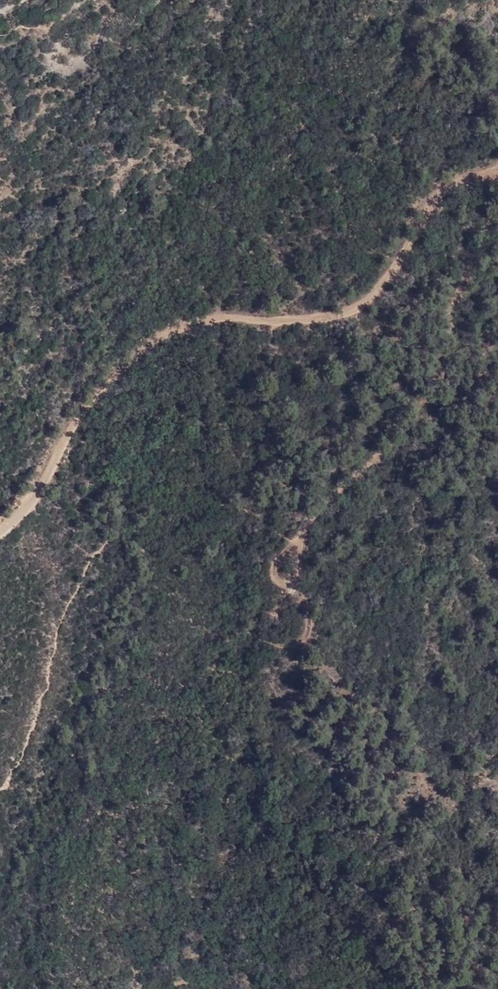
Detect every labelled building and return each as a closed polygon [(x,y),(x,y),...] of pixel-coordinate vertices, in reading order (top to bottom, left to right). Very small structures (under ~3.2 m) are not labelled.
[(19,4),(24,0),(0,0),(0,8),(19,4)]
